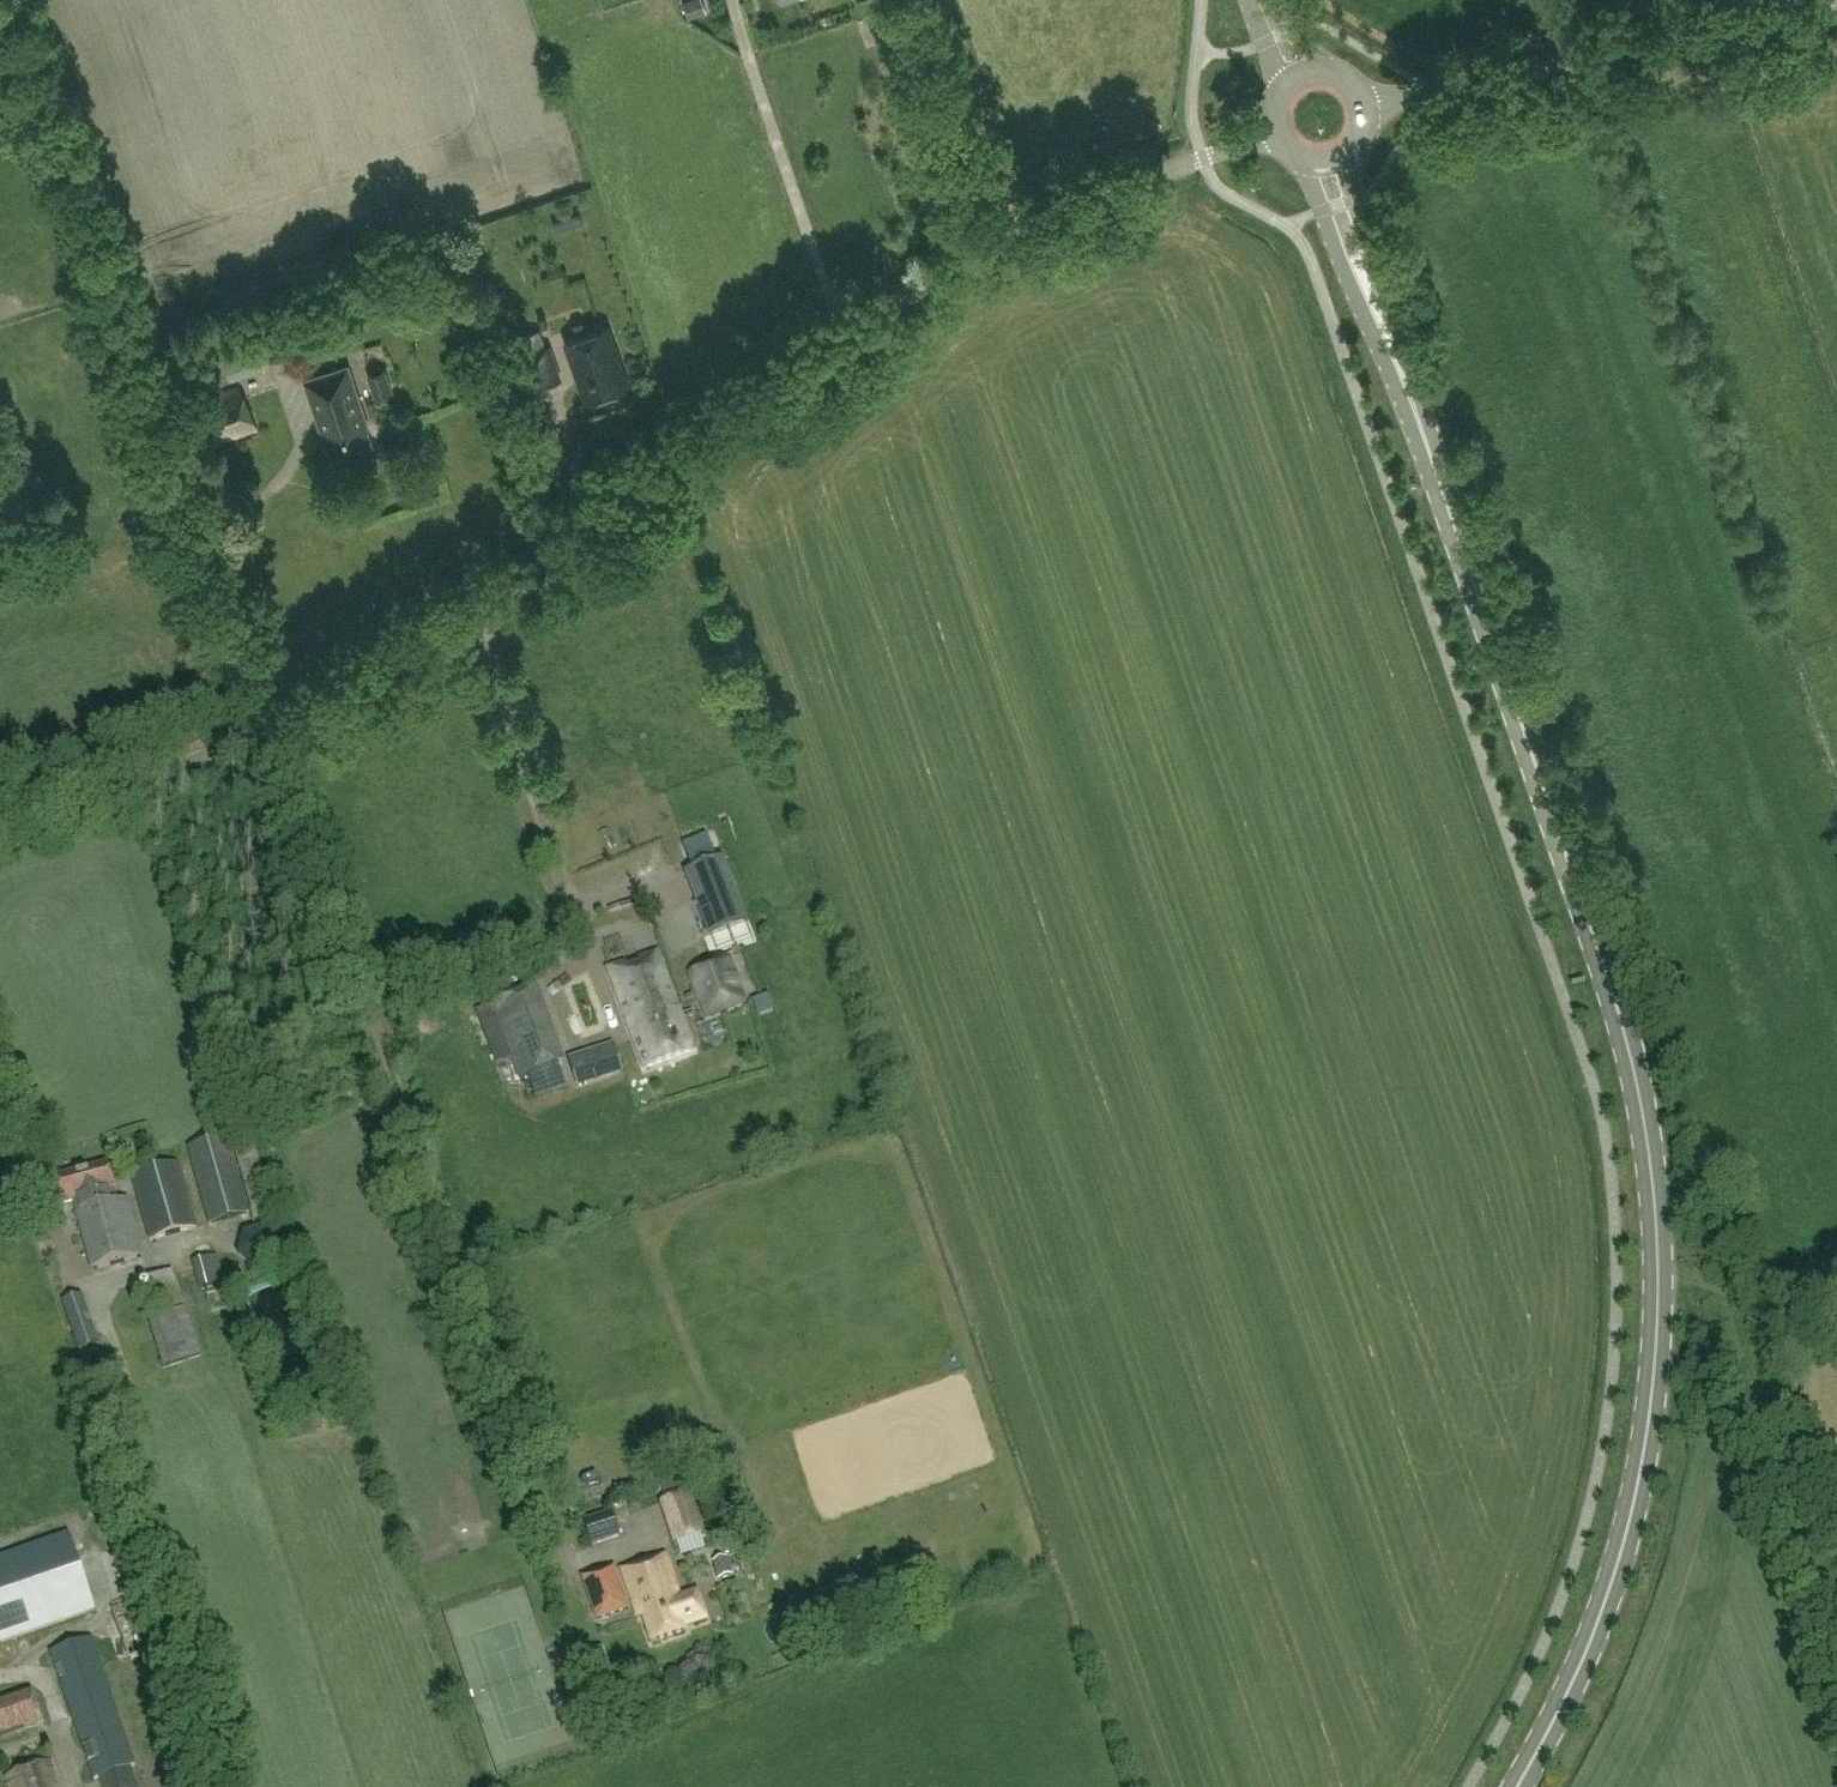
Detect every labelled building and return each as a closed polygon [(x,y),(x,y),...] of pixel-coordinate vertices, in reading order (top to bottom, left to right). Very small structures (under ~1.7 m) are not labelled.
[(684,2),(689,14),(706,8),(703,0),(689,0),(684,2)] [(568,343),(589,401),(630,386),(609,328),(568,343)] [(519,338),(526,357),(520,359),(532,391),(564,380),(553,349),(549,350),(541,330),(519,338)] [(226,362),(234,383),(263,373),(255,353),(226,362)] [(321,418),(336,460),(375,446),(368,428),(371,428),(349,367),(306,382),(319,418),(321,418)] [(369,373),(377,398),(394,392),(387,369),(369,373)] [(215,447),(260,431),(241,387),(196,403),(215,447)] [(12,500),(6,478),(0,480),(0,505),(12,500)] [(687,872),(711,934),(747,920),(723,858),(687,872)] [(657,953),(608,972),(644,1068),(693,1050),(657,953)] [(708,1020),(747,1005),(727,958),(690,971),(708,1020)] [(614,1049),(600,1054),(570,1064),(579,1089),(623,1075),(614,1049)] [(273,1208),(272,1208),(251,1131),(191,1147),(211,1225),(250,1214),(254,1224),(276,1218),(273,1208)] [(111,1164),(58,1178),(65,1204),(76,1201),(93,1269),(143,1256),(129,1201),(121,1203),(111,1164)] [(176,1164),(131,1177),(150,1240),(195,1227),(176,1164)] [(239,1256),(255,1273),(278,1267),(284,1243),(267,1227),(245,1234),(239,1256)] [(225,1282),(218,1256),(194,1262),(201,1288),(225,1282)] [(174,1271),(155,1278),(152,1287),(160,1311),(184,1304),(174,1271)] [(81,1297),(64,1302),(80,1351),(97,1346),(81,1297)] [(186,1309),(149,1321),(165,1369),(169,1367),(174,1387),(206,1377),(200,1356),(186,1309)] [(704,1536),(690,1495),(663,1504),(676,1545),(704,1536)] [(610,1512),(584,1521),(594,1546),(620,1536),(610,1512)] [(0,1556),(0,1643),(94,1611),(67,1533),(0,1556)] [(624,1571),(639,1618),(645,1616),(653,1643),(686,1633),(684,1627),(706,1620),(698,1594),(679,1600),(667,1558),(624,1571)] [(728,1559),(712,1563),(719,1579),(734,1575),(728,1559)] [(616,1568),(583,1579),(597,1620),(629,1611),(616,1568)] [(117,1613),(132,1659),(167,1648),(152,1602),(117,1613)] [(136,1764),(91,1639),(51,1653),(96,1779),(136,1764)] [(607,1657),(587,1663),(591,1678),(611,1671),(607,1657)] [(2,1738),(46,1722),(33,1692),(0,1703),(0,1734),(2,1738)] [(6,1778),(9,1786),(59,1786),(51,1763),(6,1778)]
